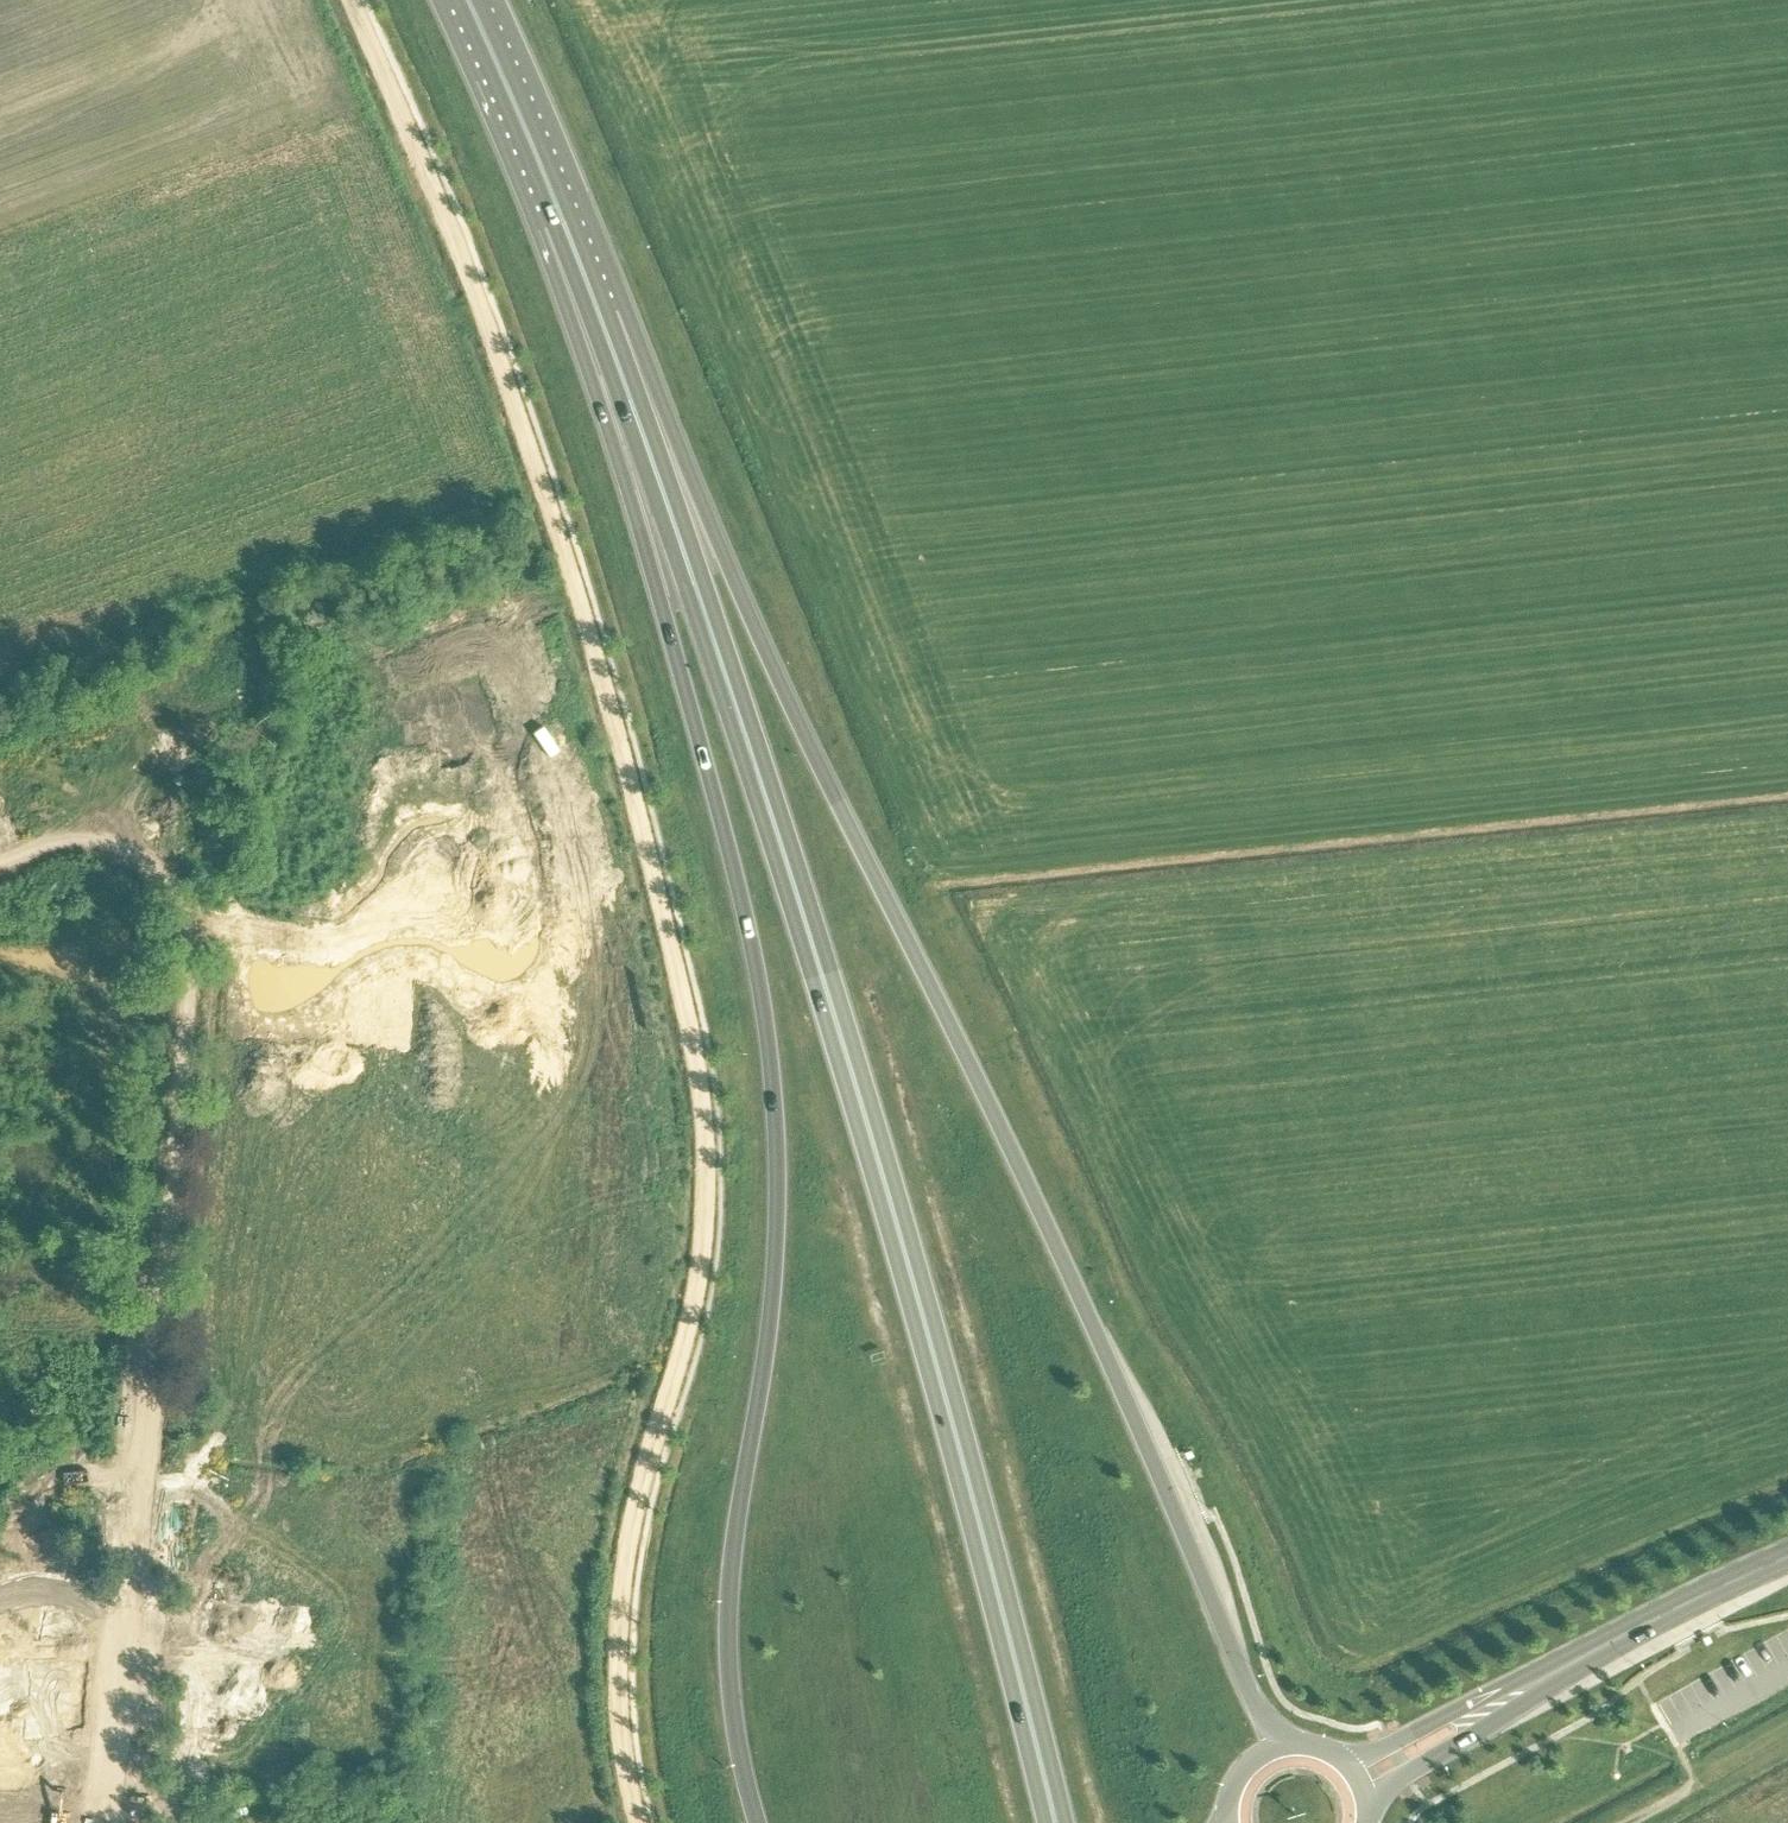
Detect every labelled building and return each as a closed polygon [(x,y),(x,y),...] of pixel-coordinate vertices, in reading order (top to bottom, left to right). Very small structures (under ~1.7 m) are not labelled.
[(37,1660),(33,1707),(50,1709),(49,1727),(80,1729),(86,1664),(37,1660)]
